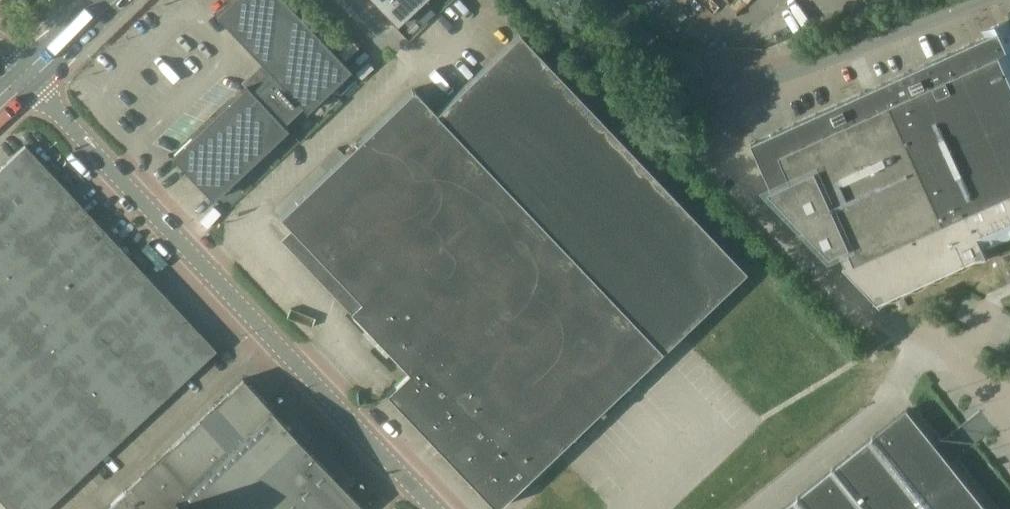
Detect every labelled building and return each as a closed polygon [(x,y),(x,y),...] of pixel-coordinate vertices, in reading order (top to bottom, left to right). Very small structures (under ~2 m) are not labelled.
[(349,69),(284,0),(233,0),(217,15),(271,72),(251,91),(246,86),(172,156),(213,199),(286,129),(282,124),(302,105),(307,110),(349,69)] [(422,0),(372,0),(396,25),(422,0)] [(1009,25),(751,143),(772,188),(770,189),(831,253),(839,249),(846,264),(843,265),(881,306),(988,256),(988,255),(987,256),(983,248),(1009,237),(1009,25)] [(745,271),(519,33),(435,112),(413,89),(279,216),(359,301),(349,311),(407,372),(385,393),(495,508),(745,271)] [(215,349),(24,146),(0,168),(0,501),(7,508),(45,508),(215,349)] [(362,507),(318,460),(319,460),(242,378),(124,489),(125,490),(104,508),(360,508),(362,507)] [(908,410),(785,508),(987,508),(908,410)] [(553,496),(576,472),(555,452),(532,476),(553,496)]
